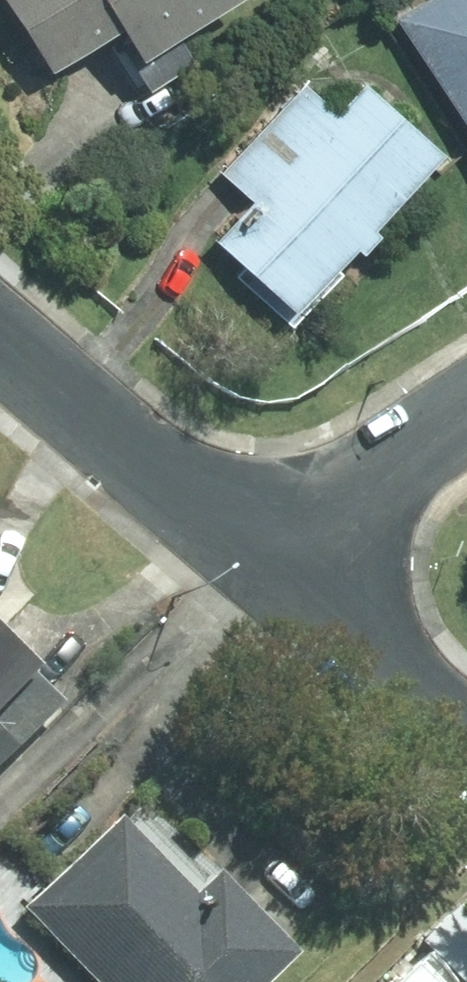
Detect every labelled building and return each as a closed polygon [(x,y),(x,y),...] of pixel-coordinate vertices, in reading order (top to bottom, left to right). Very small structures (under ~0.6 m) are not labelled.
[(272,0),(14,0),(50,71),(124,34),(141,66),(272,0)] [(398,14),(466,119),(466,0),(418,0),(398,14)] [(219,236),(294,303),(435,143),(361,78),(331,112),(301,86),(226,171),(255,196),(219,236)] [(0,666),(0,711),(22,690),(0,666)] [(73,981),(252,981),(258,976),(178,894),(160,910),(95,844),(14,922),(73,981)] [(413,969),(399,981),(426,981),(413,969)]
